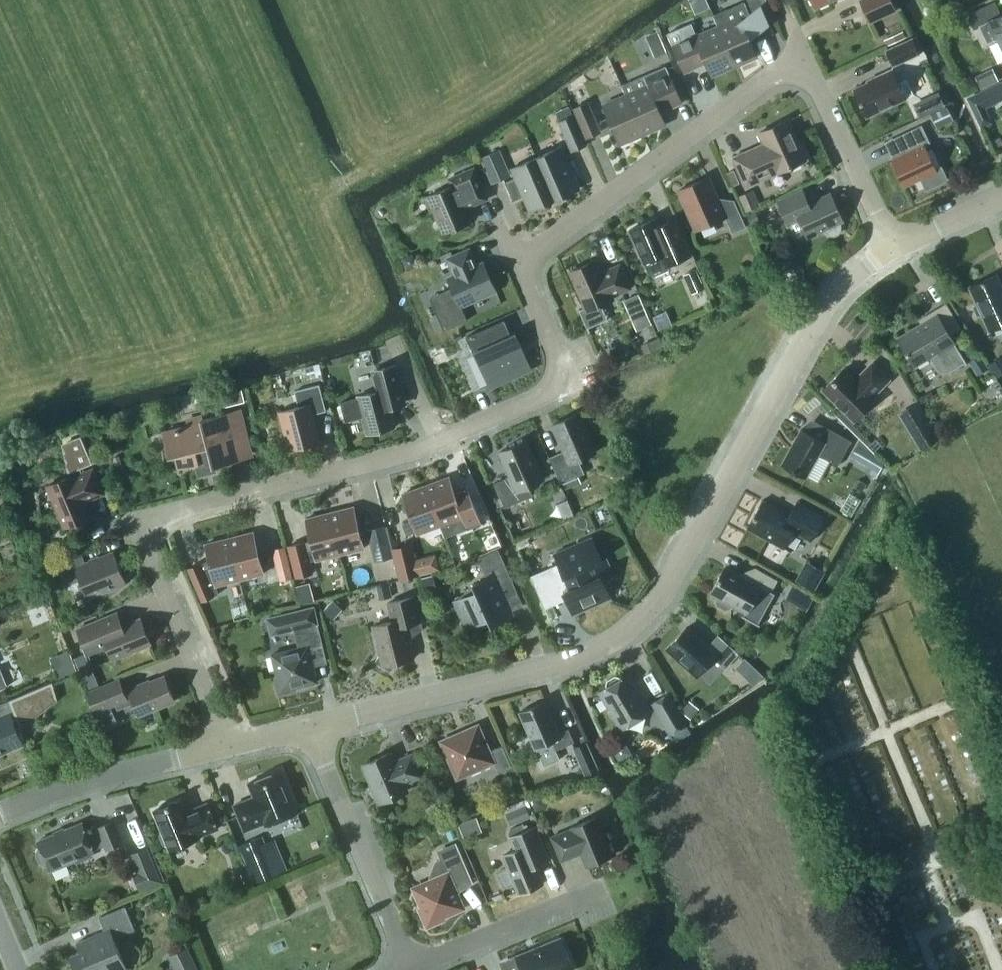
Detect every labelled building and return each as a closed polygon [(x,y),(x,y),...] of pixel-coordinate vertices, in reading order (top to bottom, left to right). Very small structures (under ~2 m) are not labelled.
[(754,11),(759,23),(767,19),(774,16),(767,0),(749,0),(754,11)] [(871,21),(896,9),(892,0),(861,0),(871,21)] [(768,23),(767,19),(759,23),(754,11),(750,14),(744,1),(714,14),(719,25),(718,25),(735,64),(758,55),(750,36),(768,23)] [(1001,46),(1001,13),(1001,14),(995,1),(968,13),(974,28),(987,22),(995,38),(998,37),(1001,46)] [(735,64),(718,25),(697,35),(691,22),(668,32),(685,71),(707,61),(712,74),(735,64)] [(643,33),(650,54),(664,49),(657,28),(643,33)] [(913,37),(886,50),(893,64),(920,52),(913,37)] [(682,101),(666,65),(622,84),(627,93),(626,94),(643,133),(666,123),(660,111),(682,101)] [(907,78),(898,82),(892,68),(877,75),(878,77),(855,88),(867,115),(914,93),(907,78)] [(979,92),(986,107),(997,101),(996,98),(1001,96),(1001,81),(979,92)] [(930,111),(937,126),(952,119),(938,88),(911,100),(918,116),(930,111)] [(643,133),(626,94),(604,103),(621,143),(643,133)] [(552,103),(572,151),(587,145),(575,113),(572,114),(566,97),(552,103)] [(602,130),(589,100),(574,107),(587,137),(602,130)] [(789,118),(759,131),(764,142),(733,156),(746,185),(807,158),(789,118)] [(894,158),(892,159),(904,184),(921,176),(926,186),(929,187),(947,178),(942,165),(936,168),(925,145),(931,143),(922,124),(897,136),(905,153),(894,158)] [(537,156),(555,198),(579,188),(561,146),(537,156)] [(501,148),(481,157),(492,183),(512,174),(501,148)] [(513,167),(517,176),(505,181),(513,200),(525,195),(531,208),(555,198),(537,156),(513,167)] [(488,197),(475,166),(447,178),(450,185),(428,195),(444,232),(471,220),(466,207),(488,197)] [(709,176),(679,189),(696,229),(726,216),(733,232),(746,226),(734,199),(721,205),(709,176)] [(754,188),(738,195),(745,212),(761,205),(754,188)] [(809,203),(803,189),(778,200),(789,223),(795,236),(803,236),(807,234),(808,235),(825,227),(827,231),(830,233),(835,234),(838,232),(841,229),(841,225),(839,221),(843,219),(831,192),(809,203)] [(756,210),(748,215),(753,225),(761,221),(756,210)] [(630,228),(644,261),(648,272),(655,274),(669,268),(668,264),(692,253),(677,219),(661,226),(657,216),(630,228)] [(439,292),(437,313),(444,329),(468,319),(461,304),(496,288),(484,262),(478,265),(470,247),(448,257),(456,274),(449,277),(453,286),(439,292)] [(414,253),(403,257),(407,269),(418,265),(414,253)] [(570,271),(585,307),(581,308),(580,308),(579,308),(589,331),(590,330),(589,326),(608,318),(601,302),(613,297),(612,295),(631,287),(620,263),(609,268),(609,269),(602,273),(596,259),(570,271)] [(990,329),(1001,324),(1001,284),(997,273),(970,286),(978,302),(974,306),(978,313),(983,313),(990,329)] [(629,297),(639,319),(650,314),(640,292),(629,297)] [(898,336),(915,365),(916,364),(931,355),(937,366),(940,369),(944,371),(948,371),(952,369),(967,360),(951,334),(962,327),(946,301),(927,313),(929,317),(898,336)] [(531,367),(515,332),(511,334),(505,319),(466,336),(474,352),(476,351),(491,385),(531,367)] [(981,354),(970,361),(978,374),(989,367),(981,354)] [(990,363),(998,376),(1001,374),(1001,356),(1001,355),(990,363)] [(873,395),(889,379),(872,362),(855,378),(844,367),(823,388),(854,420),(876,398),(873,395)] [(407,403),(396,363),(378,368),(384,388),(358,395),(358,396),(341,401),(346,420),(363,416),(368,433),(395,425),(391,407),(407,403)] [(299,405),(279,411),(288,449),(320,441),(313,413),(326,410),(320,383),(295,390),(299,405)] [(481,408),(497,401),(490,383),(473,390),(481,408)] [(222,393),(225,406),(245,401),(242,388),(222,393)] [(923,450),(940,439),(919,405),(902,415),(923,450)] [(176,453),(180,467),(198,462),(199,466),(213,462),(214,465),(252,455),(240,408),(203,417),(202,415),(187,419),(189,425),(164,431),(170,455),(176,453)] [(571,462),(596,451),(579,412),(553,423),(564,450),(550,456),(561,482),(577,475),(571,462)] [(782,463),(807,476),(819,454),(838,464),(852,440),(828,427),(822,439),(801,428),(782,463)] [(74,469),(76,474),(75,475),(74,473),(47,485),(64,526),(92,515),(86,501),(105,493),(94,467),(82,472),(80,467),(92,462),(81,435),(67,441),(73,469),(74,469)] [(529,484),(544,478),(527,439),(499,451),(510,475),(495,482),(506,506),(533,494),(529,484)] [(851,456),(869,465),(866,470),(877,477),(885,462),(875,456),(876,453),(858,443),(851,456)] [(426,484),(441,524),(446,536),(468,528),(482,523),(467,484),(454,489),(449,475),(426,484)] [(441,524),(426,484),(403,493),(413,519),(403,522),(407,534),(417,530),(418,533),(441,524)] [(751,528),(785,547),(794,530),(812,540),(825,515),(797,500),(790,514),(762,499),(753,515),(757,517),(751,528)] [(330,511),(340,553),(364,547),(354,505),(330,511)] [(298,542),(285,545),(293,577),(306,574),(310,573),(307,561),(317,558),(317,559),(340,553),(330,511),(306,517),(314,547),(304,549),(302,542),(298,542)] [(394,557),(386,525),(368,530),(375,561),(394,557)] [(230,537),(240,578),(264,572),(254,531),(230,537)] [(564,589),(574,612),(610,596),(596,562),(602,559),(592,536),(555,552),(570,587),(564,589)] [(240,578),(230,537),(206,543),(210,558),(189,567),(203,599),(219,593),(216,584),(240,578)] [(424,556),(417,558),(413,542),(392,547),(400,579),(428,572),(424,556)] [(293,577),(285,545),(273,548),(281,580),(293,577)] [(455,600),(466,626),(488,616),(491,624),(513,614),(512,610),(524,605),(499,548),(478,557),(487,577),(473,583),(476,591),(455,600)] [(120,584),(126,581),(114,551),(86,563),(82,552),(59,561),(68,581),(81,576),(89,596),(107,589),(111,593),(110,594),(111,595),(122,586),(121,585),(121,586),(120,584)] [(733,604),(746,611),(743,616),(757,624),(774,593),(771,591),(778,579),(755,566),(749,578),(726,566),(711,592),(718,596),(716,599),(718,604),(726,609),(731,607),(733,604)] [(434,574),(421,578),(425,591),(437,588),(434,574)] [(298,600),(312,598),(309,581),(295,583),(298,600)] [(393,620),(374,625),(380,652),(376,661),(390,669),(395,661),(414,657),(406,624),(422,620),(415,595),(388,602),(393,620)] [(334,600),(324,609),(334,619),(343,609),(334,600)] [(277,675),(275,676),(279,693),(296,689),(296,686),(318,681),(310,651),(324,648),(317,617),(314,605),(266,616),(271,636),(294,630),(299,647),(272,653),(277,675)] [(116,612),(78,627),(88,652),(107,644),(113,658),(151,643),(141,617),(121,625),(116,612)] [(688,625),(668,648),(697,675),(714,657),(725,667),(739,653),(718,634),(709,644),(688,625)] [(55,674),(74,670),(69,650),(50,654),(55,674)] [(735,665),(752,683),(762,674),(745,656),(735,665)] [(9,684),(9,683),(7,683),(0,666),(0,688),(9,684)] [(98,684),(93,671),(82,676),(87,688),(98,684)] [(609,706),(622,728),(651,711),(646,702),(647,702),(642,693),(641,694),(638,689),(636,690),(627,674),(621,677),(620,676),(615,674),(608,679),(607,683),(608,685),(602,689),(611,705),(609,706)] [(140,683),(129,687),(140,714),(175,699),(165,675),(141,685),(140,683)] [(87,692),(96,713),(129,699),(121,678),(87,692)] [(9,698),(21,728),(58,699),(53,681),(9,698)] [(688,723),(670,691),(652,702),(670,734),(688,723)] [(552,739),(556,749),(574,741),(569,728),(560,732),(546,700),(520,711),(536,747),(552,739)] [(690,700),(682,710),(692,718),(700,708),(690,700)] [(0,716),(0,753),(24,743),(11,712),(0,716)] [(479,723),(441,740),(458,777),(495,761),(499,772),(512,766),(503,744),(490,750),(479,723)] [(594,769),(582,744),(570,749),(581,775),(594,769)] [(377,794),(379,798),(406,787),(404,783),(422,775),(412,753),(395,760),(391,751),(364,763),(373,783),(372,786),(375,793),(377,794)] [(248,798),(235,804),(245,830),(265,821),(266,824),(298,811),(280,769),(249,782),(255,797),(249,800),(248,798)] [(160,835),(163,843),(168,845),(170,849),(198,837),(198,836),(218,828),(207,802),(187,810),(182,798),(154,810),(162,829),(160,835)] [(572,827),(552,836),(562,860),(582,851),(587,864),(616,852),(609,836),(605,838),(596,816),(572,826),(572,827)] [(37,853),(40,861),(45,863),(47,862),(50,870),(76,859),(77,861),(92,855),(92,852),(94,851),(93,847),(104,843),(107,849),(124,842),(114,819),(98,826),(99,828),(87,833),(82,822),(38,840),(41,847),(39,848),(37,853)] [(536,825),(510,835),(516,849),(503,854),(508,866),(500,869),(499,872),(504,884),(507,886),(515,882),(519,892),(544,882),(537,865),(550,859),(536,825)] [(278,872),(263,835),(239,844),(254,881),(278,872)] [(424,907),(422,908),(428,924),(443,917),(442,915),(463,906),(454,886),(472,878),(458,845),(439,853),(441,858),(436,860),(430,876),(432,880),(415,887),(424,907)] [(162,881),(147,846),(129,853),(137,871),(132,873),(140,890),(162,881)] [(77,969),(119,969),(126,967),(114,937),(135,928),(125,905),(99,916),(105,930),(77,941),(78,943),(80,942),(83,949),(70,954),(77,969)] [(573,966),(563,940),(559,941),(558,938),(546,943),(547,946),(502,964),(505,969),(564,969),(573,966)] [(189,945),(166,952),(172,969),(197,969),(189,945)]
